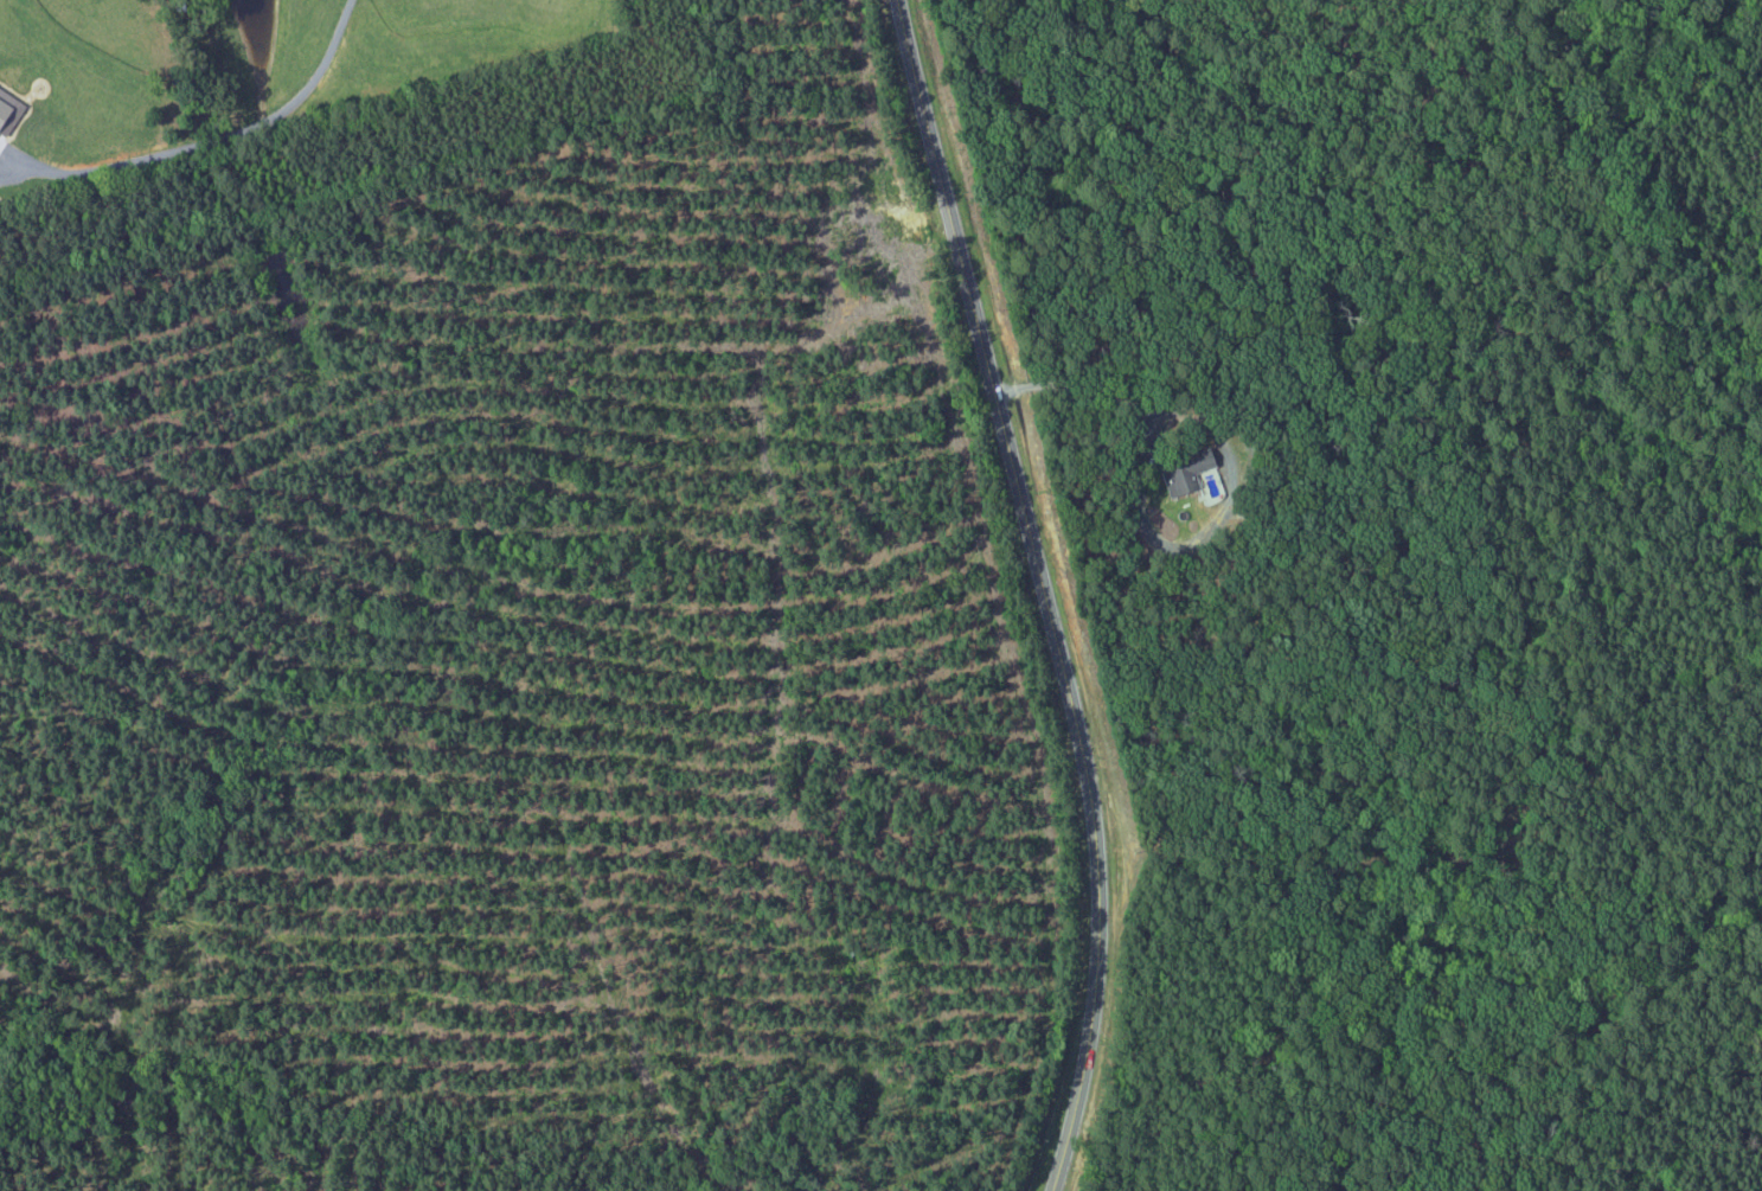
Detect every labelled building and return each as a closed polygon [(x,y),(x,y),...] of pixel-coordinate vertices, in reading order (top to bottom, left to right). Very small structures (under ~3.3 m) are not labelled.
[(0,91),(0,137),(21,104),(0,91)] [(1166,497),(1196,488),(1192,473),(1211,467),(1206,449),(1156,465),(1166,497)]
